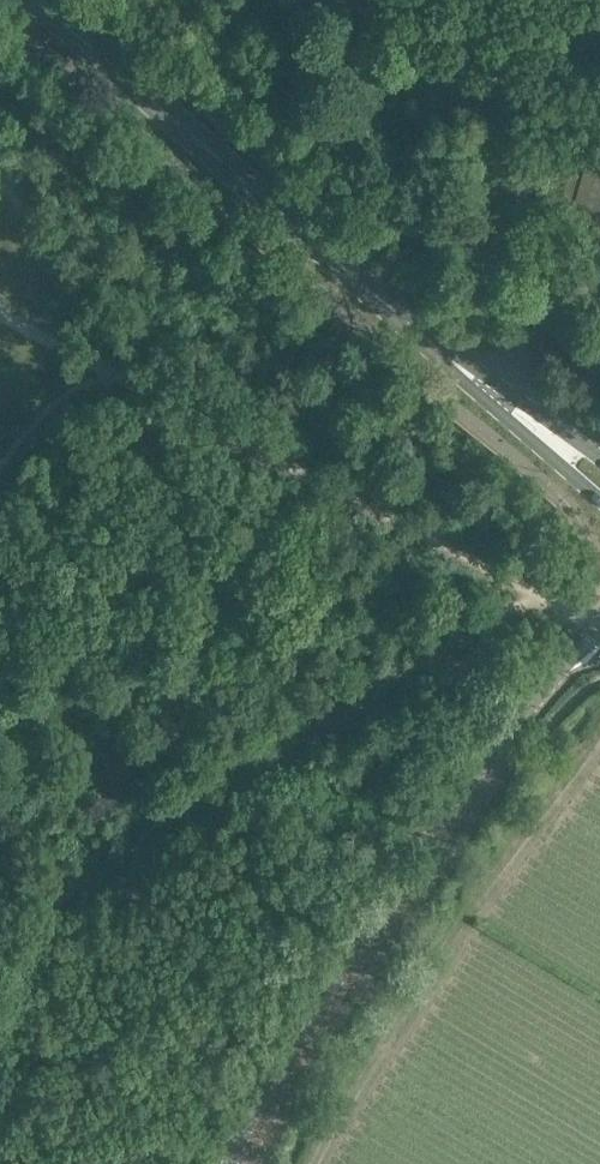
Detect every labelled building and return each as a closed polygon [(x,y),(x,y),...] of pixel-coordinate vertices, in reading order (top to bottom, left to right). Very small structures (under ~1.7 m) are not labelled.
[(571,213),(599,221),(599,141),(591,139),(571,213)]
